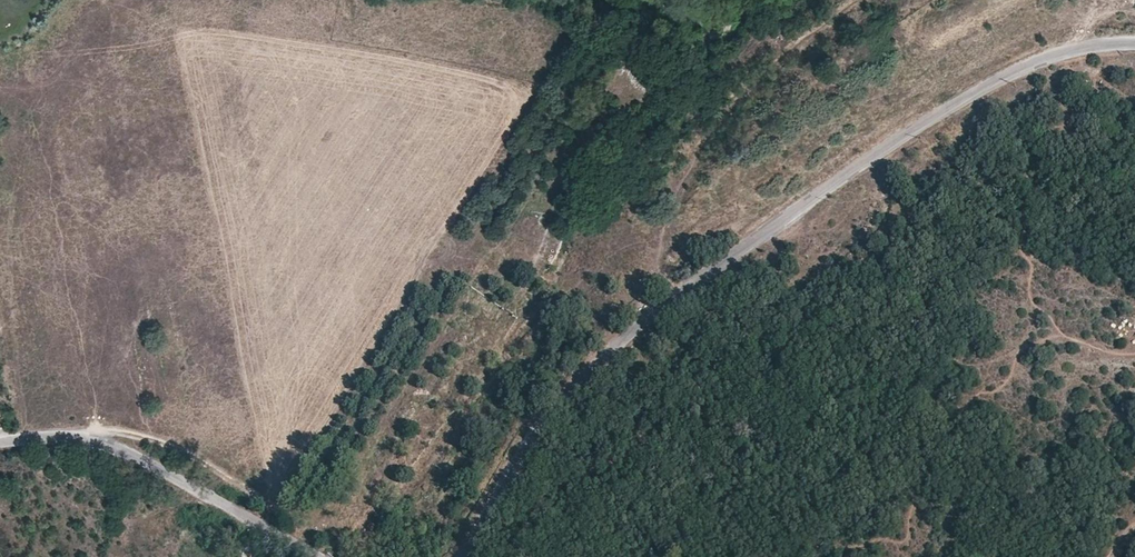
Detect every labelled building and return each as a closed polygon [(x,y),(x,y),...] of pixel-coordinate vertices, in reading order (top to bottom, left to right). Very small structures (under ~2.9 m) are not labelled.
[(647,71),(649,62),(632,59),(631,69),(647,71)]
